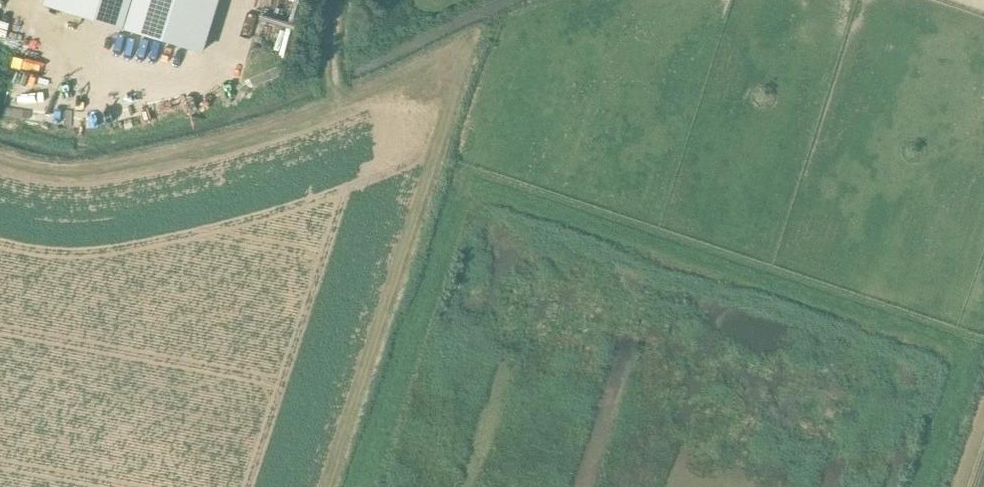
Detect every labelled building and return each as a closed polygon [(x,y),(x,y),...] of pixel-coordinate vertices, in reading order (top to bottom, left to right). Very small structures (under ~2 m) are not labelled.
[(63,10),(125,29),(201,52),(217,0),(66,0),(63,10)]
